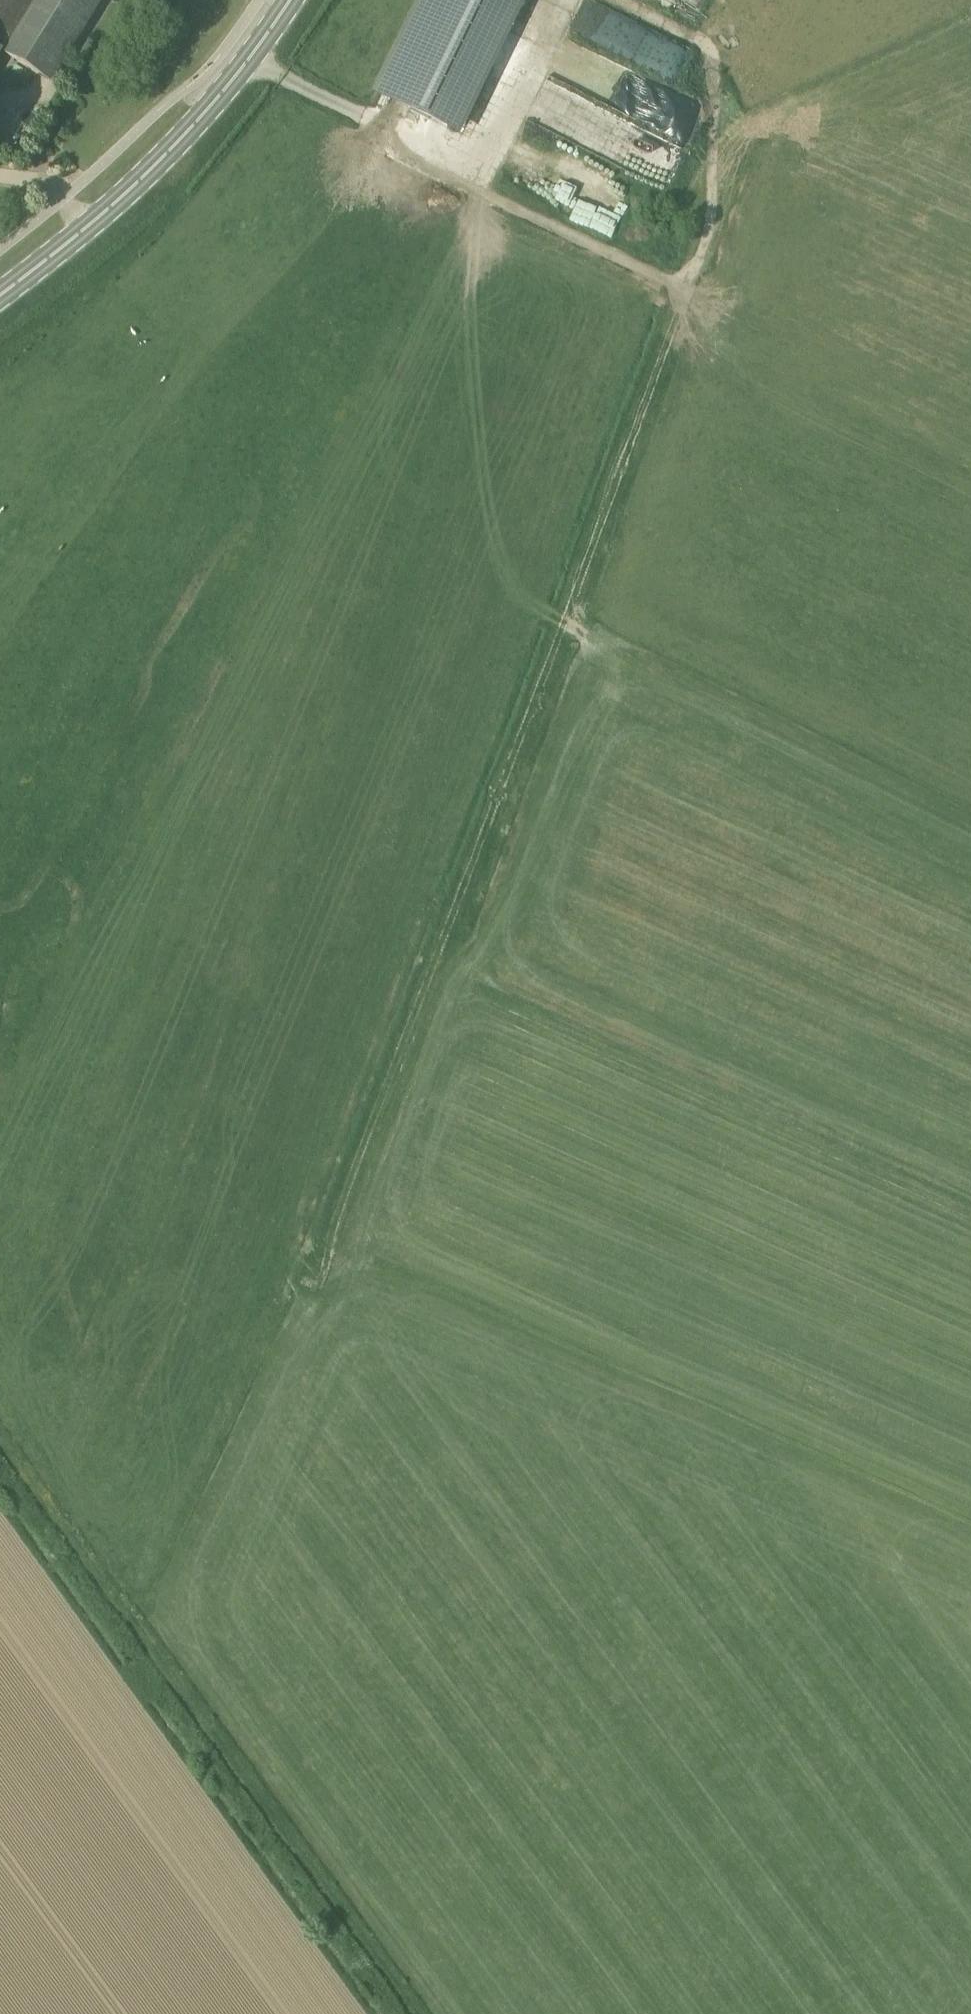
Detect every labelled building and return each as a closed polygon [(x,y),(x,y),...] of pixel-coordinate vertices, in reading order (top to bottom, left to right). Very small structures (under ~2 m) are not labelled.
[(7,46),(9,46),(5,53),(54,82),(104,0),(0,0),(0,41),(7,46)] [(377,93),(461,134),(526,0),(422,0),(377,93)] [(625,115),(687,138),(699,106),(638,83),(637,84),(636,84),(632,97),(625,115)]
